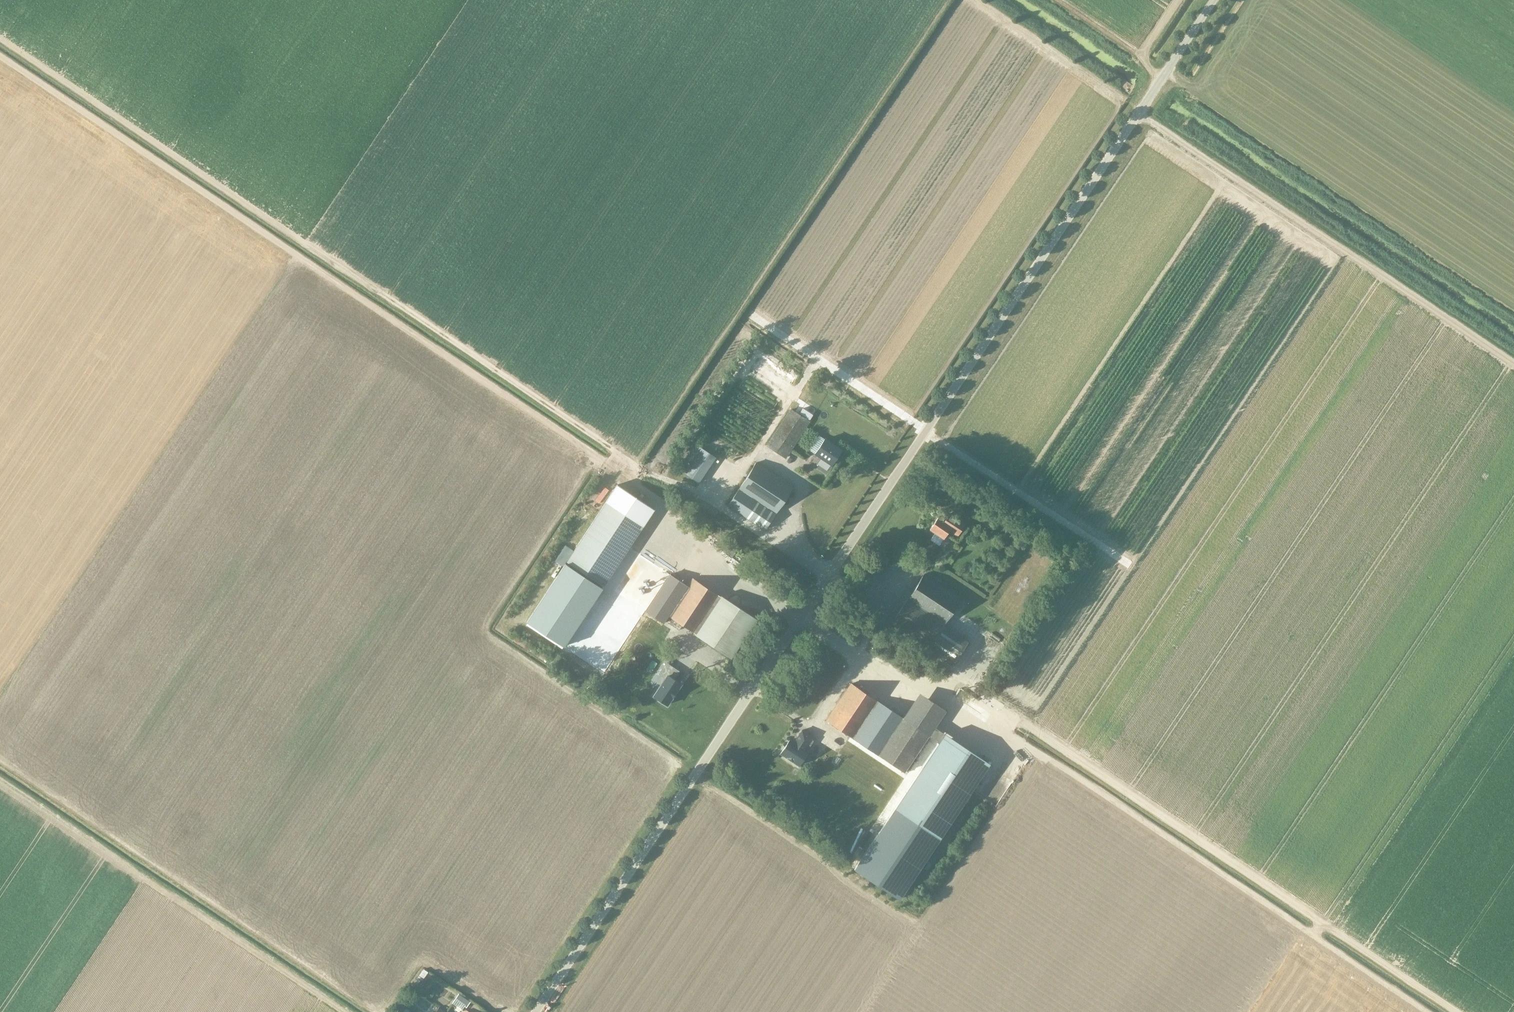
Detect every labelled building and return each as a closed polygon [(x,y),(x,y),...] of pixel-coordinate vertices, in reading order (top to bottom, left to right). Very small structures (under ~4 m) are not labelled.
[(786,459),(810,422),(790,409),(766,446),(786,459)] [(824,439),(815,454),(831,465),(841,450),(824,439)] [(678,470),(698,483),(715,457),(695,444),(678,470)] [(764,530),(793,487),(756,463),(728,505),(764,530)] [(603,589),(564,647),(604,674),(645,612),(645,611),(614,591),(638,555),(629,549),(644,527),(643,526),(654,510),(617,485),(567,561),(586,573),(585,575),(603,587),(602,589),(603,589)] [(938,518),(930,530),(943,539),(949,531),(957,536),(965,525),(949,514),(944,522),(938,518)] [(661,534),(647,552),(673,572),(687,554),(661,534)] [(720,597),(692,579),(687,586),(639,554),(638,555),(614,591),(645,611),(645,612),(663,623),(668,615),(695,634),(695,635),(730,659),(756,620),(721,596),(720,597)] [(683,573),(688,577),(694,566),(689,563),(683,573)] [(601,588),(565,564),(525,625),(561,649),(601,588)] [(961,598),(924,574),(891,623),(953,664),(968,643),(943,626),(961,598)] [(665,678),(653,696),(667,705),(681,684),(673,679),(678,671),(666,663),(659,674),(665,678)] [(920,693),(903,719),(851,684),(826,720),(904,772),(930,733),(936,724),(945,710),(920,693)] [(789,740),(780,754),(798,766),(807,753),(804,750),(812,738),(802,730),(793,743),(789,740)] [(939,839),(978,780),(934,750),(894,809),(939,839)] [(899,899),(939,839),(894,809),(854,869),(899,899)] [(418,975),(423,979),(428,973),(423,969),(418,975)] [(470,1002),(462,996),(458,994),(452,1003),(457,1007),(460,1003),(466,1007),(470,1002)]
